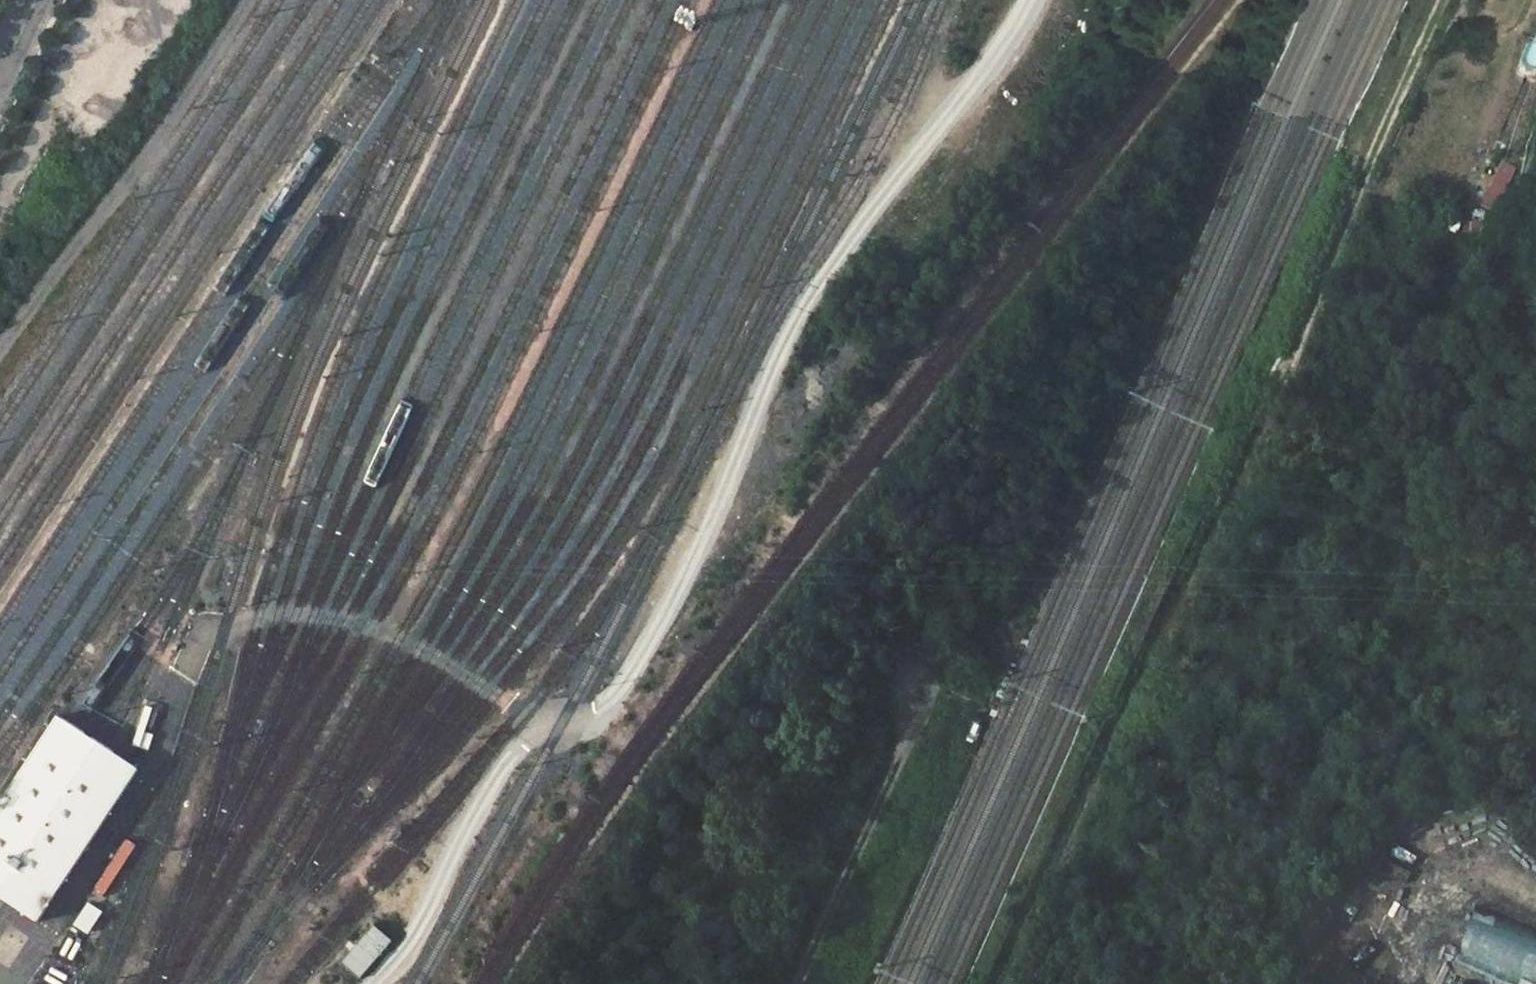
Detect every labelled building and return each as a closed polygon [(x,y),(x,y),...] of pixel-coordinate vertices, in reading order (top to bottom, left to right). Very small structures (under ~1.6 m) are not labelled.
[(1491,210),(1516,170),(1503,161),(1478,202),(1491,210)] [(1512,983),(1535,983),(1535,935),(1483,909),(1459,958),(1512,983)] [(373,923),(339,962),(358,979),(393,940),(373,923)] [(1432,983),(1457,983),(1460,979),(1440,969),(1432,983)]
